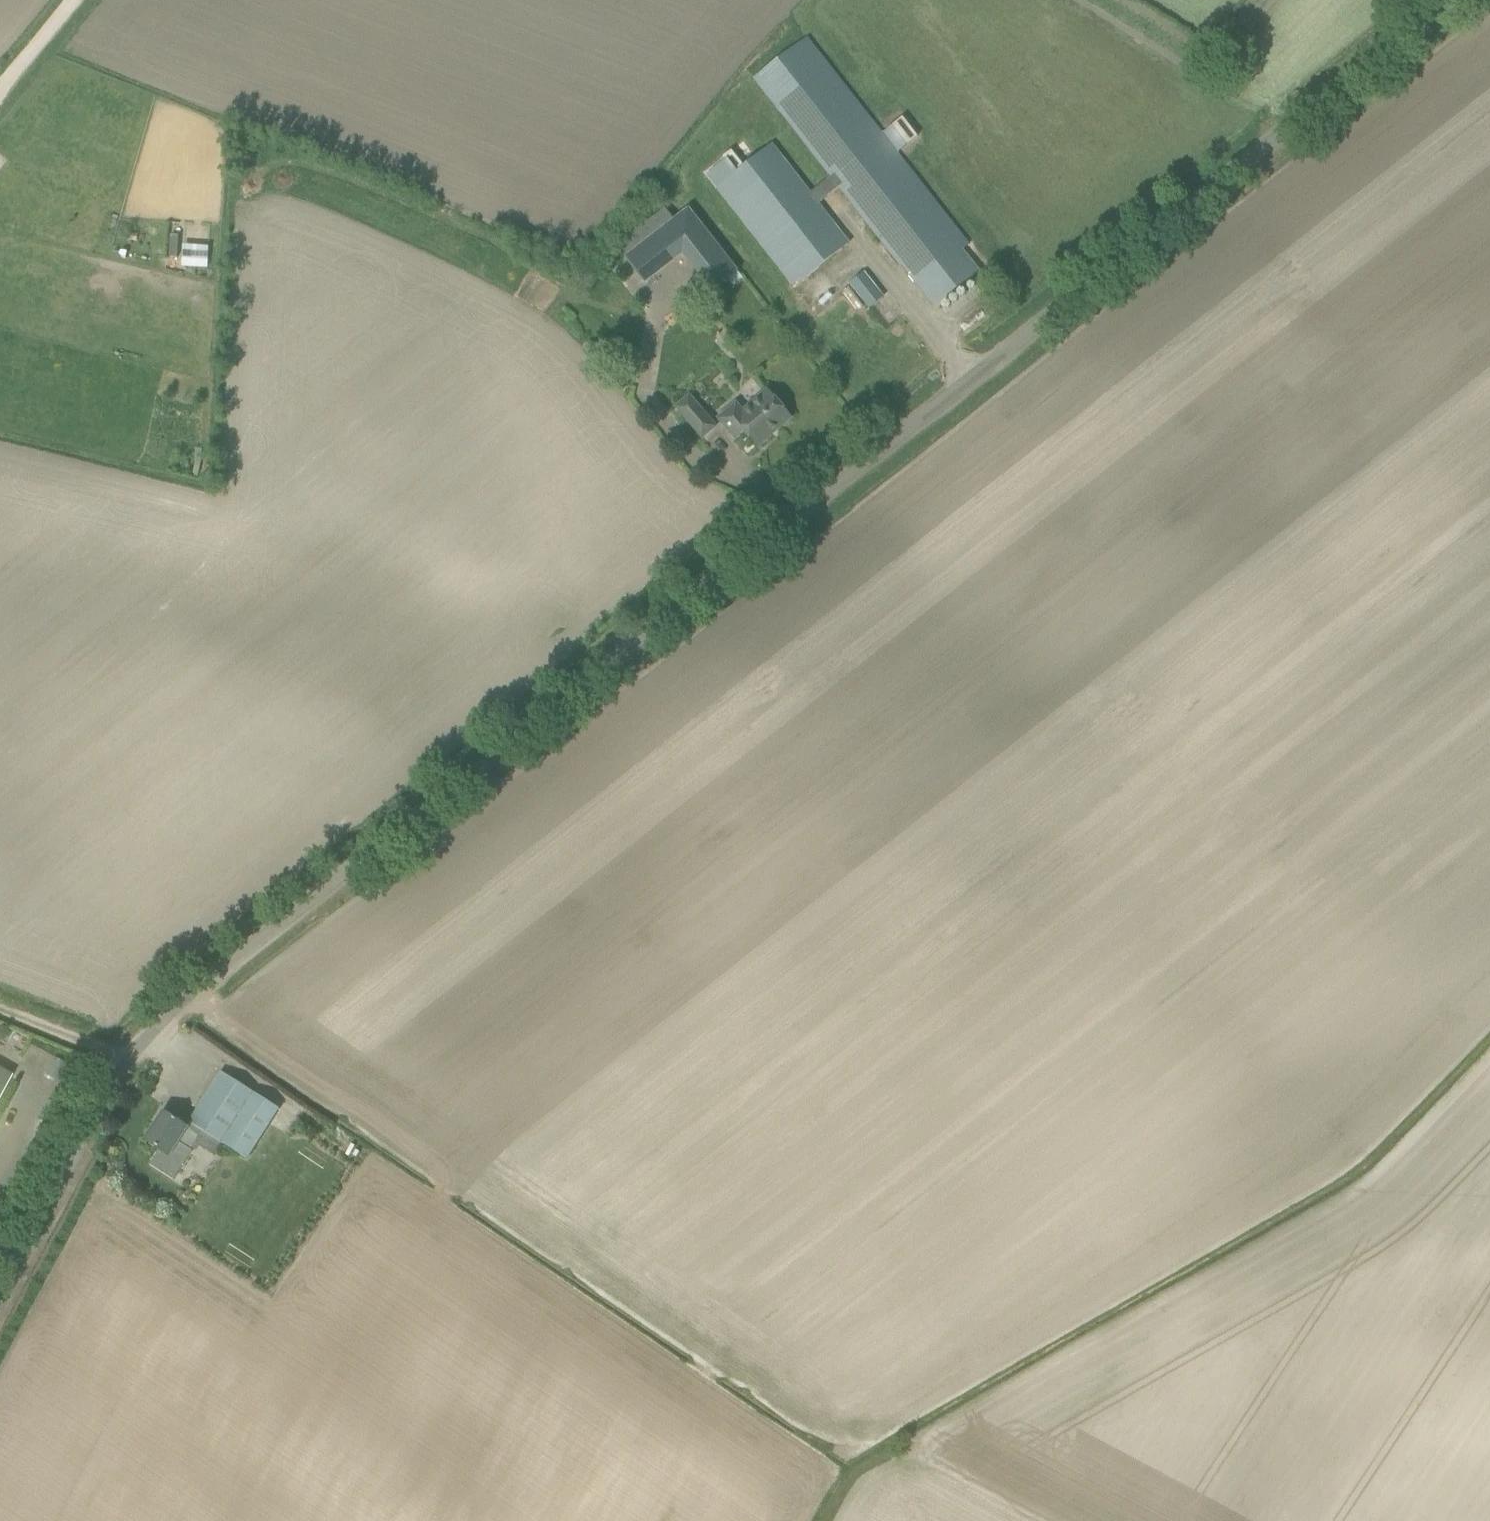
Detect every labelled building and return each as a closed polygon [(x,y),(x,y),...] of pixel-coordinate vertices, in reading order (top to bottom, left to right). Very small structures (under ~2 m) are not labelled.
[(727,159),(707,175),(792,285),(799,280),(800,280),(801,282),(848,244),(817,205),(840,187),(920,290),(932,306),(978,271),(966,255),(963,251),(970,245),(898,152),(907,145),(892,126),(883,133),(808,37),(801,43),(756,78),(832,176),(809,194),(771,145),(737,171),(727,159)] [(715,289),(728,279),(734,286),(744,278),(738,271),(688,208),(625,258),(642,281),(683,249),(715,289)] [(169,256),(181,258),(184,238),(173,236),(169,256)] [(209,268),(210,244),(183,243),(183,267),(209,268)] [(882,297),(869,281),(863,273),(848,285),(867,308),(882,297)] [(777,402),(767,390),(740,414),(733,406),(718,418),(736,438),(744,431),(757,446),(791,417),(777,402)] [(676,407),(702,438),(715,427),(689,396),(676,407)] [(10,1077),(0,1071),(0,1096),(10,1077)] [(222,1072),(189,1122),(189,1123),(223,1145),(247,1160),(279,1109),(222,1072)] [(164,1112),(146,1141),(159,1150),(149,1165),(174,1180),(193,1149),(192,1148),(193,1146),(200,1136),(187,1127),(181,1123),(164,1112)]
